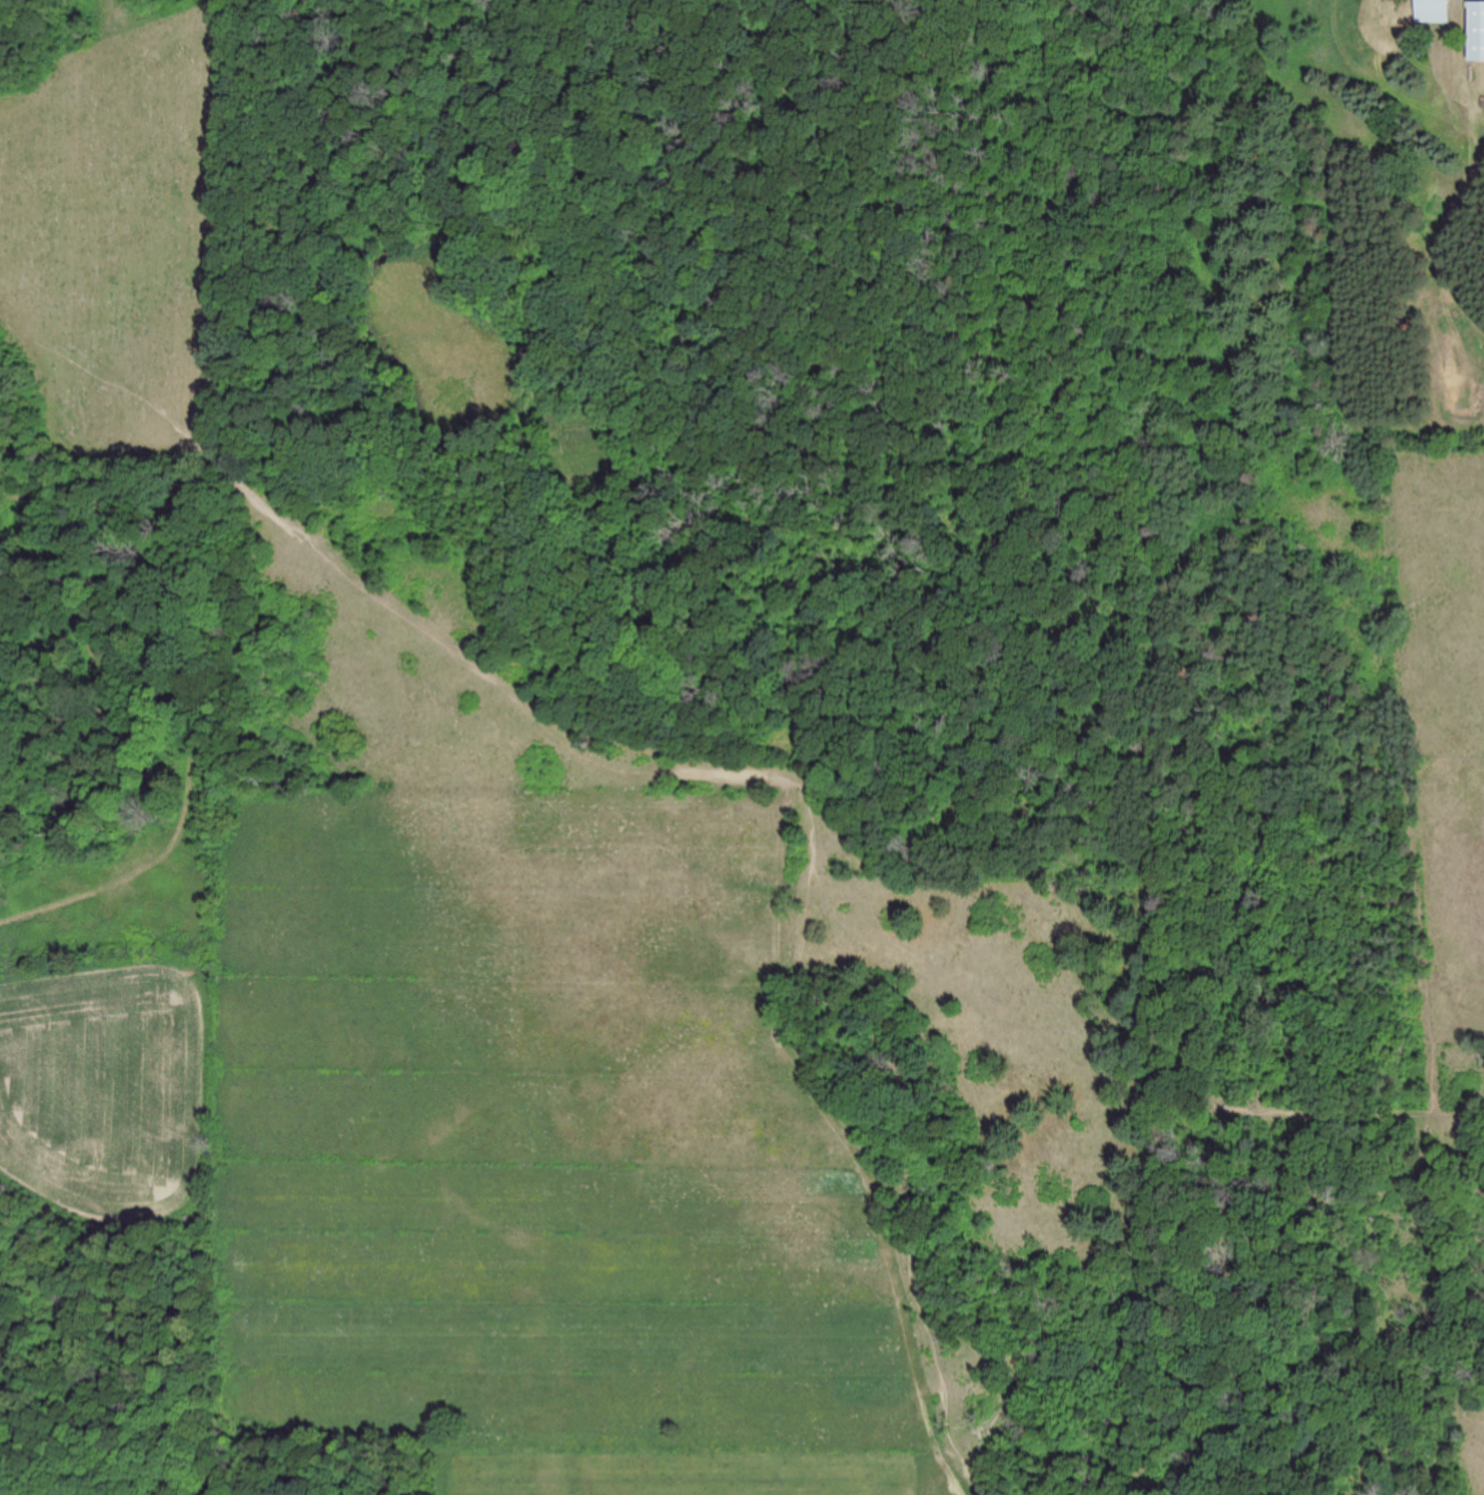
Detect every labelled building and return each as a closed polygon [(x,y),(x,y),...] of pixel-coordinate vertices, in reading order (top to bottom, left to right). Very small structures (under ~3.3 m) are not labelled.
[(1449,24),(1449,0),(1417,0),(1417,24),(1449,24)] [(1469,4),(1469,63),(1483,63),(1483,4),(1469,4)]
